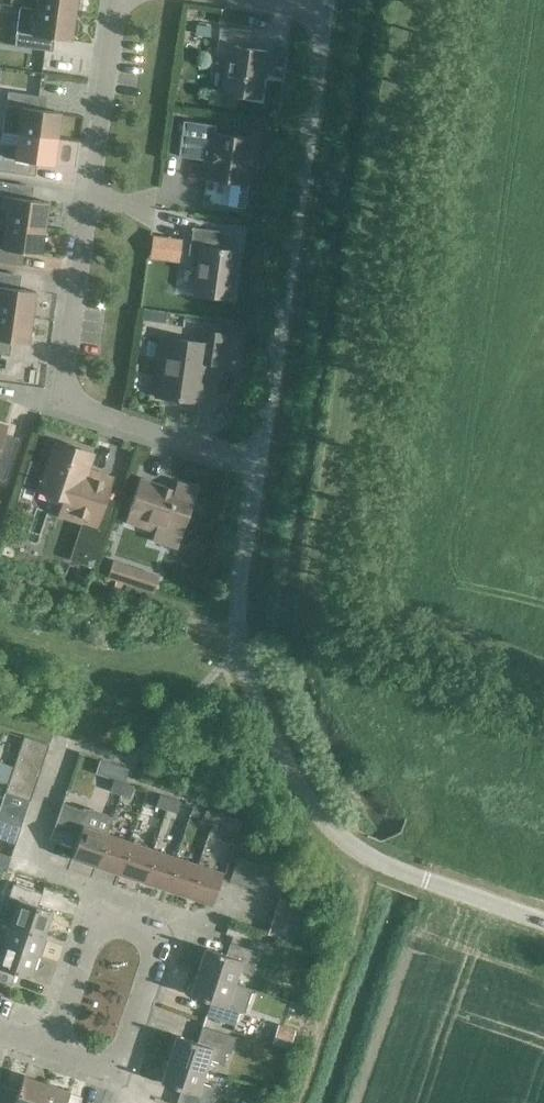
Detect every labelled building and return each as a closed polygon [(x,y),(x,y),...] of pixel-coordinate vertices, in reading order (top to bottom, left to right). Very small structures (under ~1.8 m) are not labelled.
[(75,15),(77,0),(37,0),(36,10),(75,15)] [(18,20),(14,47),(44,51),(46,38),(71,41),(75,15),(36,10),(20,7),(18,20)] [(195,26),(194,36),(210,38),(211,28),(195,26)] [(227,56),(222,94),(260,99),(267,51),(248,49),(250,32),(220,28),(216,54),(227,56)] [(7,92),(2,132),(57,139),(61,113),(36,110),(38,96),(7,92)] [(183,121),(178,157),(201,160),(200,165),(208,166),(206,180),(229,183),(226,206),(244,208),(248,186),(245,185),(247,169),(250,169),(252,153),(250,153),(251,139),(213,133),(214,125),(183,121)] [(57,139),(2,132),(0,145),(0,172),(27,175),(29,162),(53,166),(57,139)] [(45,229),(48,203),(23,199),(25,186),(0,182),(0,210),(7,211),(5,223),(45,229)] [(14,265),(16,251),(41,255),(45,229),(5,223),(0,222),(0,263),(14,265)] [(198,257),(193,294),(231,300),(238,252),(226,250),(229,233),(191,228),(188,255),(198,257)] [(152,235),(149,257),(158,258),(161,236),(152,235)] [(32,318),(35,292),(11,288),(13,274),(0,272),(0,313),(32,318)] [(1,355),(3,341),(28,344),(32,318),(0,313),(0,355),(1,355)] [(164,338),(155,397),(200,403),(206,364),(222,366),(226,334),(202,331),(200,343),(164,338)] [(18,439),(4,434),(6,429),(0,428),(0,480),(4,481),(18,439)] [(30,464),(23,486),(38,491),(64,500),(59,515),(95,527),(103,504),(111,479),(87,471),(92,454),(55,441),(46,469),(36,466),(30,464)] [(177,549),(182,532),(192,504),(197,488),(177,481),(174,490),(140,478),(131,504),(125,523),(153,532),(154,532),(151,541),(177,549)] [(132,586),(136,572),(124,568),(125,565),(112,561),(107,578),(132,586)] [(23,736),(19,750),(44,759),(48,744),(23,736)] [(44,759),(19,750),(14,765),(39,773),(44,759)] [(5,783),(9,769),(0,765),(0,781),(5,783)] [(14,765),(9,779),(35,787),(39,773),(14,765)] [(35,787),(9,779),(4,793),(30,801),(35,787)] [(120,795),(124,783),(113,779),(110,791),(120,795)] [(134,786),(124,783),(120,795),(130,798),(134,786)] [(27,809),(30,801),(4,793),(2,802),(27,809)] [(166,810),(170,798),(160,795),(156,807),(166,810)] [(180,802),(170,798),(166,810),(176,813),(180,802)] [(2,802),(0,806),(0,819),(21,826),(27,809),(2,802)] [(96,866),(106,834),(112,818),(83,808),(82,810),(62,803),(53,829),(54,829),(78,838),(74,850),(72,858),(96,866)] [(193,806),(190,815),(197,817),(200,808),(193,806)] [(212,825),(216,814),(206,810),(202,822),(212,825)] [(216,814),(212,825),(222,829),(226,817),(216,814)] [(0,819),(0,839),(15,844),(21,826),(0,819)] [(78,838),(54,829),(49,841),(74,850),(78,838)] [(129,842),(106,834),(96,866),(119,874),(129,842)] [(11,856),(15,844),(0,839),(0,853),(11,856)] [(152,849),(129,842),(119,874),(142,881),(152,849)] [(175,857),(152,849),(142,881),(165,889),(175,857)] [(0,853),(0,867),(7,869),(11,856),(0,853)] [(175,857),(165,889),(188,897),(198,865),(175,857)] [(242,886),(250,861),(238,857),(229,882),(242,886)] [(250,861),(242,886),(254,890),(263,865),(250,861)] [(223,873),(198,865),(188,897),(212,905),(223,873)] [(263,865),(254,890),(266,894),(275,869),(263,865)] [(288,873),(275,869),(266,894),(279,898),(280,897),(288,873)] [(10,922),(45,934),(52,911),(38,906),(42,894),(13,884),(8,897),(18,900),(10,922)] [(279,898),(275,910),(300,918),(305,905),(280,897),(279,898)] [(300,918),(275,910),(271,922),(296,930),(300,918)] [(0,922),(0,943),(3,944),(37,956),(45,934),(10,922),(1,919),(0,922)] [(296,930),(271,922),(267,935),(292,943),(296,930)] [(261,939),(256,951),(270,956),(275,944),(261,939)] [(3,944),(0,943),(0,982),(11,986),(15,973),(30,978),(37,956),(3,944)] [(205,948),(198,972),(234,984),(238,972),(251,976),(259,953),(230,943),(225,955),(205,948)] [(210,1002),(205,1016),(235,1026),(239,1012),(244,1013),(252,990),(234,984),(198,972),(190,995),(210,1002)] [(169,1059),(205,1071),(209,1059),(222,1064),(226,1053),(230,1054),(235,1037),(202,1026),(197,1043),(176,1036),(169,1059)] [(278,1027),(271,1045),(289,1051),(295,1032),(278,1027)] [(169,1059),(161,1083),(181,1089),(176,1102),(214,1102),(215,1100),(210,1099),(214,1088),(201,1083),(205,1071),(169,1059)] [(0,1102),(40,1102),(46,1084),(23,1076),(18,1091),(6,1087),(0,1102)] [(40,1102),(80,1102),(81,1098),(69,1093),(69,1092),(46,1084),(40,1102)]
